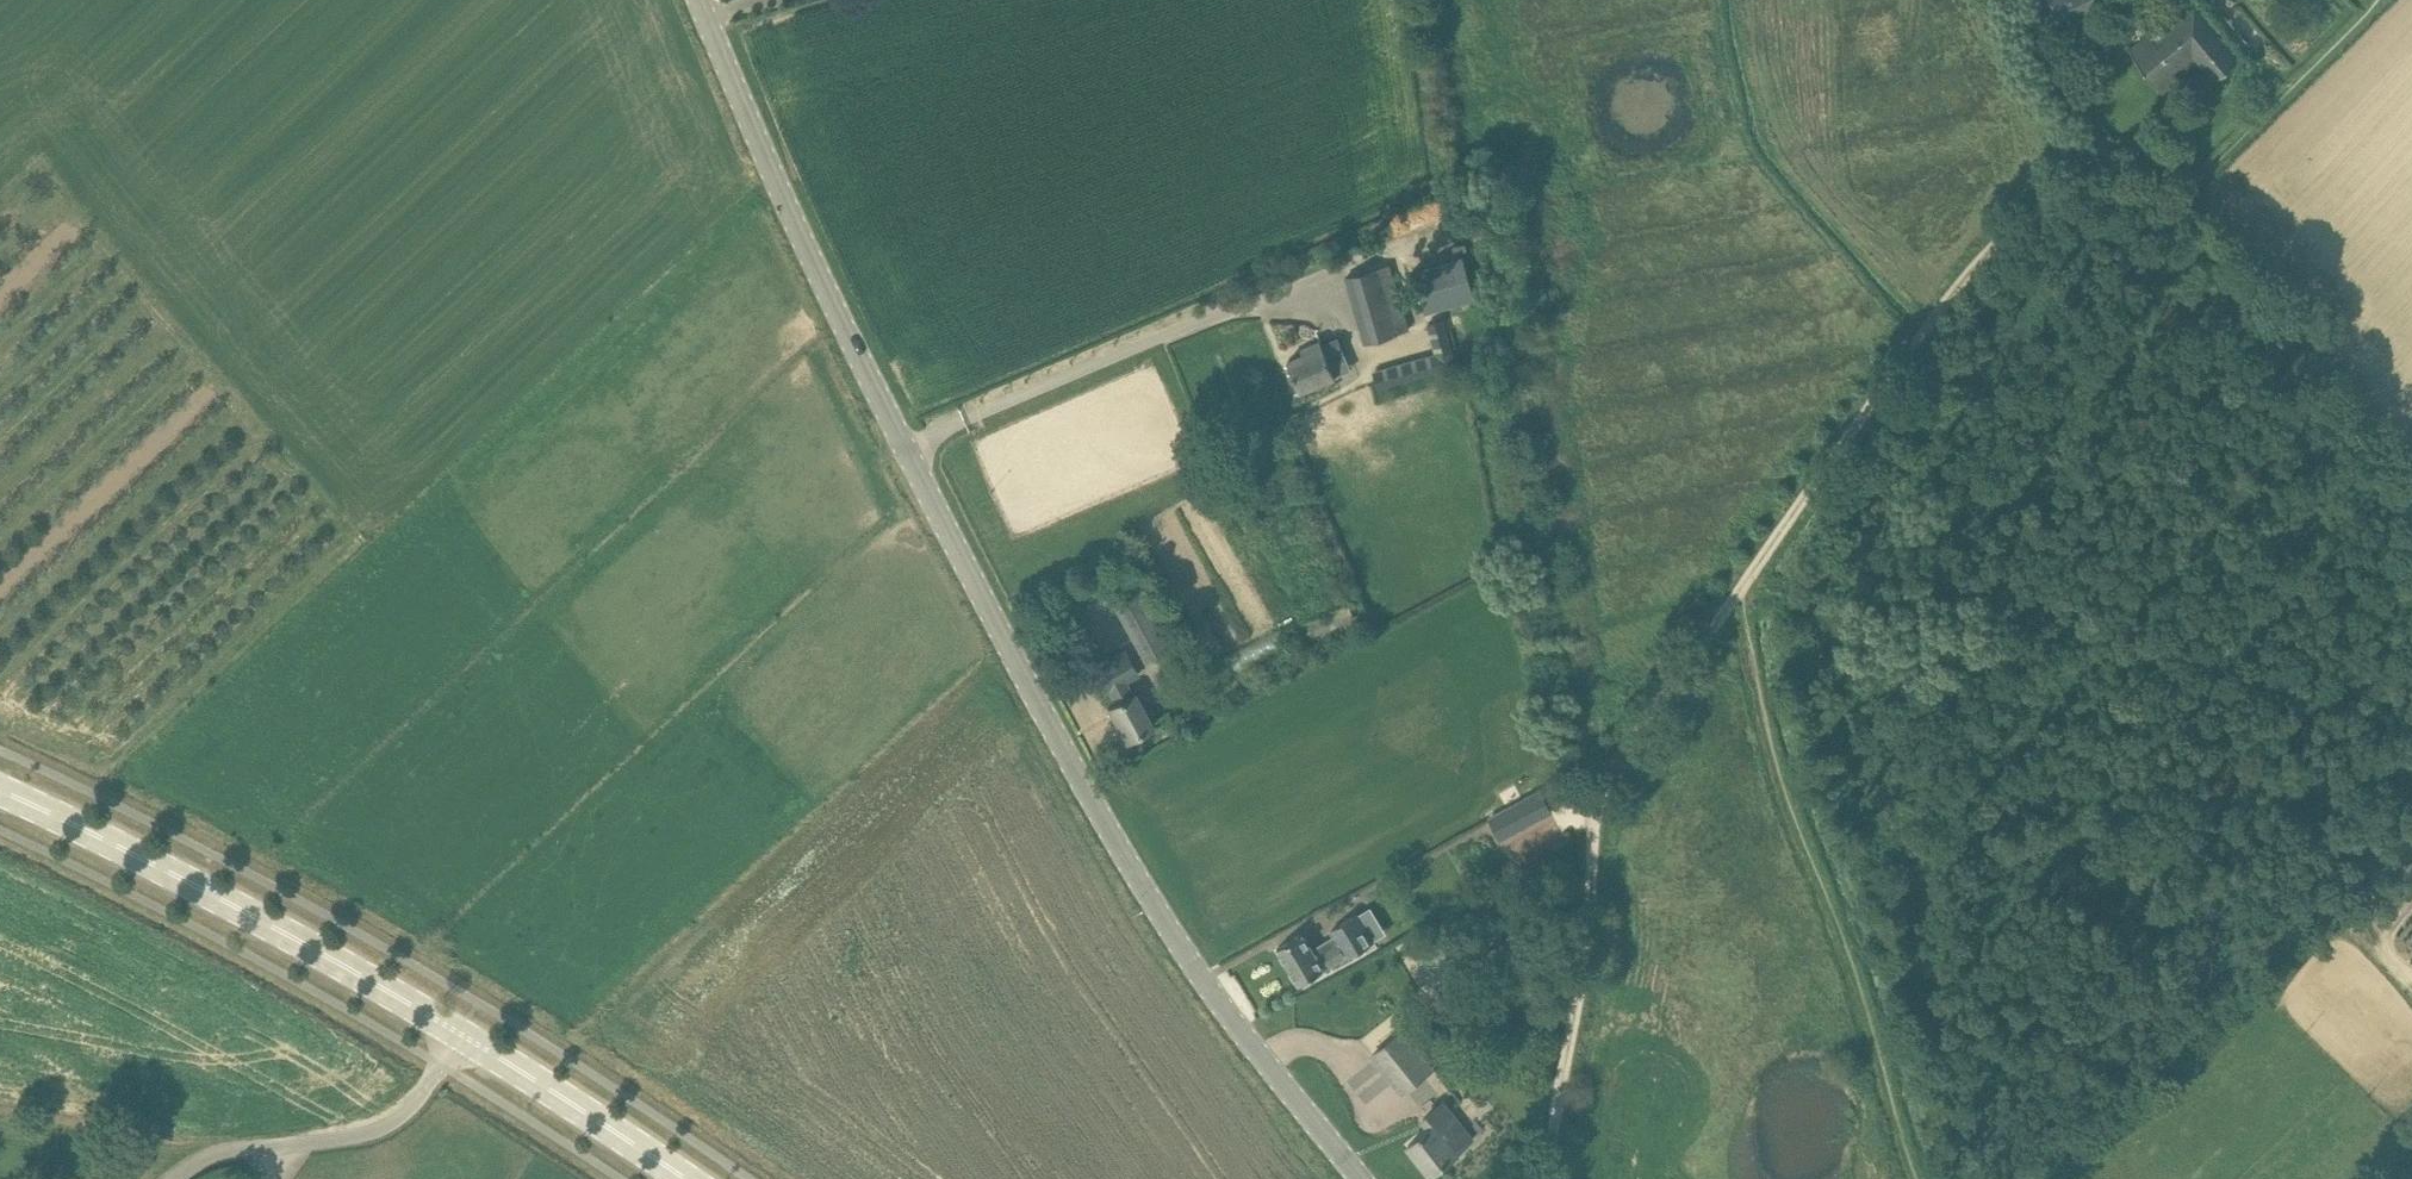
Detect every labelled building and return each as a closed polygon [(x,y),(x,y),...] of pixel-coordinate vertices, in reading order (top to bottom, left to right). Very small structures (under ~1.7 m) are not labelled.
[(2063,31),(2112,7),(2109,0),(2048,0),(2063,31)] [(2129,49),(2164,92),(2202,60),(2217,79),(2241,59),(2190,0),(2186,0),(2165,17),(2164,16),(2160,19),(2162,22),(2129,49)] [(1413,270),(1425,311),(1476,297),(1464,255),(1413,270)] [(1347,277),(1366,343),(1408,331),(1389,264),(1347,277)] [(1374,375),(1379,391),(1458,368),(1444,321),(1429,325),(1438,356),(1374,375)] [(1302,348),(1304,354),(1289,361),(1301,391),(1336,376),(1329,358),(1345,351),(1339,338),(1323,344),(1321,340),(1302,348)] [(1115,607),(1145,661),(1174,645),(1144,591),(1115,607)] [(1109,707),(1127,740),(1152,726),(1134,693),(1132,694),(1125,680),(1136,674),(1125,653),(1093,671),(1104,691),(1109,689),(1116,703),(1109,707)] [(1542,791),(1490,819),(1501,840),(1553,812),(1542,791)] [(1278,948),(1300,984),(1347,955),(1348,957),(1375,940),(1359,914),(1332,930),(1339,942),(1318,955),(1304,932),(1278,948)] [(1403,1031),(1373,1054),(1403,1092),(1433,1068),(1403,1031)] [(1409,1144),(1432,1173),(1476,1139),(1446,1101),(1443,1103),(1425,1118),(1432,1127),(1409,1144)]
